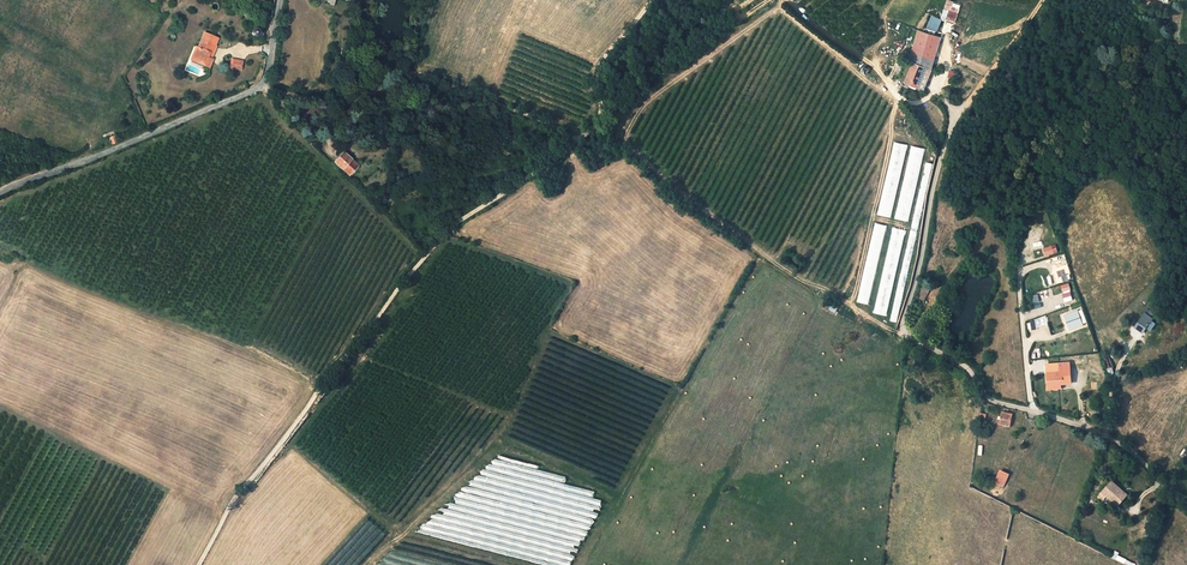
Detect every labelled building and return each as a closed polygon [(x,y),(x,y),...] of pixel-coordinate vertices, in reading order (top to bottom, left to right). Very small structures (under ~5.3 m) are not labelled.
[(959,9),(951,6),(953,2),(949,0),(948,0),(941,18),(953,23),(959,9)] [(1149,3),(1163,9),(1165,3),(1157,0),(1150,0),(1149,3)] [(940,36),(916,29),(908,60),(913,62),(925,67),(931,69),(940,36)] [(188,58),(201,63),(200,66),(205,68),(208,60),(205,59),(207,55),(209,55),(212,47),(210,46),(213,38),(200,33),(194,48),(192,47),(188,58)] [(188,58),(187,61),(200,66),(201,63),(188,58)] [(238,70),(240,63),(232,61),(231,69),(238,70)] [(925,67),(913,62),(905,81),(918,86),(925,67)] [(931,69),(925,67),(918,86),(924,89),(931,69)] [(950,71),(947,78),(954,81),(957,74),(950,71)] [(114,134),(107,137),(110,144),(118,141),(114,134)] [(891,142),(879,217),(893,219),(905,145),(891,142)] [(910,223),(923,149),(909,146),(895,220),(910,223)] [(357,168),(350,161),(352,159),(343,151),(337,157),(339,159),(334,163),(348,177),(357,168)] [(919,240),(932,164),(920,162),(893,323),(900,324),(906,290),(910,291),(919,240)] [(869,305),(885,226),(873,223),(857,303),(869,305)] [(888,317),(903,230),(890,228),(875,315),(888,317)] [(1042,248),(1044,256),(1053,253),(1051,245),(1042,248)] [(922,284),(920,290),(926,293),(930,287),(922,284)] [(1053,300),(1062,297),(1059,286),(1050,288),(1053,300)] [(925,297),(927,294),(926,293),(920,290),(917,296),(923,299),(924,297),(925,297)] [(1061,293),(1064,302),(1072,300),(1070,291),(1061,293)] [(828,309),(834,313),(838,306),(832,302),(828,309)] [(1148,309),(1143,315),(1148,319),(1153,313),(1148,309)] [(1083,326),(1077,311),(1065,315),(1071,330),(1083,326)] [(1151,320),(1148,319),(1143,315),(1136,325),(1139,326),(1140,324),(1145,328),(1151,320)] [(1142,333),(1145,328),(1140,324),(1139,326),(1136,325),(1134,327),(1140,332),(1142,333)] [(1070,370),(1069,363),(1059,364),(1060,373),(1047,374),(1048,381),(1049,381),(1050,389),(1061,388),(1061,384),(1070,383),(1069,370),(1070,370)] [(327,396),(324,395),(316,404),(319,406),(327,396)] [(1009,426),(1012,414),(1002,412),(1001,416),(998,416),(997,419),(1000,420),(999,424),(1009,426)] [(311,416),(309,414),(251,487),(253,489),(311,416)] [(1000,470),(996,480),(1001,483),(1004,484),(1008,474),(1006,473),(1000,470)] [(1102,501),(1106,496),(1118,506),(1122,501),(1127,495),(1112,481),(1098,497),(1102,501)] [(602,501),(589,495),(591,492),(577,486),(579,492),(581,493),(584,503),(586,499),(587,505),(582,515),(583,518),(580,523),(577,524),(578,528),(584,531),(571,534),(567,542),(564,543),(566,548),(562,549),(561,552),(550,555),(548,558),(561,564),(559,564),(570,564),(602,501)] [(1115,560),(1124,564),(1125,561),(1126,560),(1117,556),(1115,560)]
